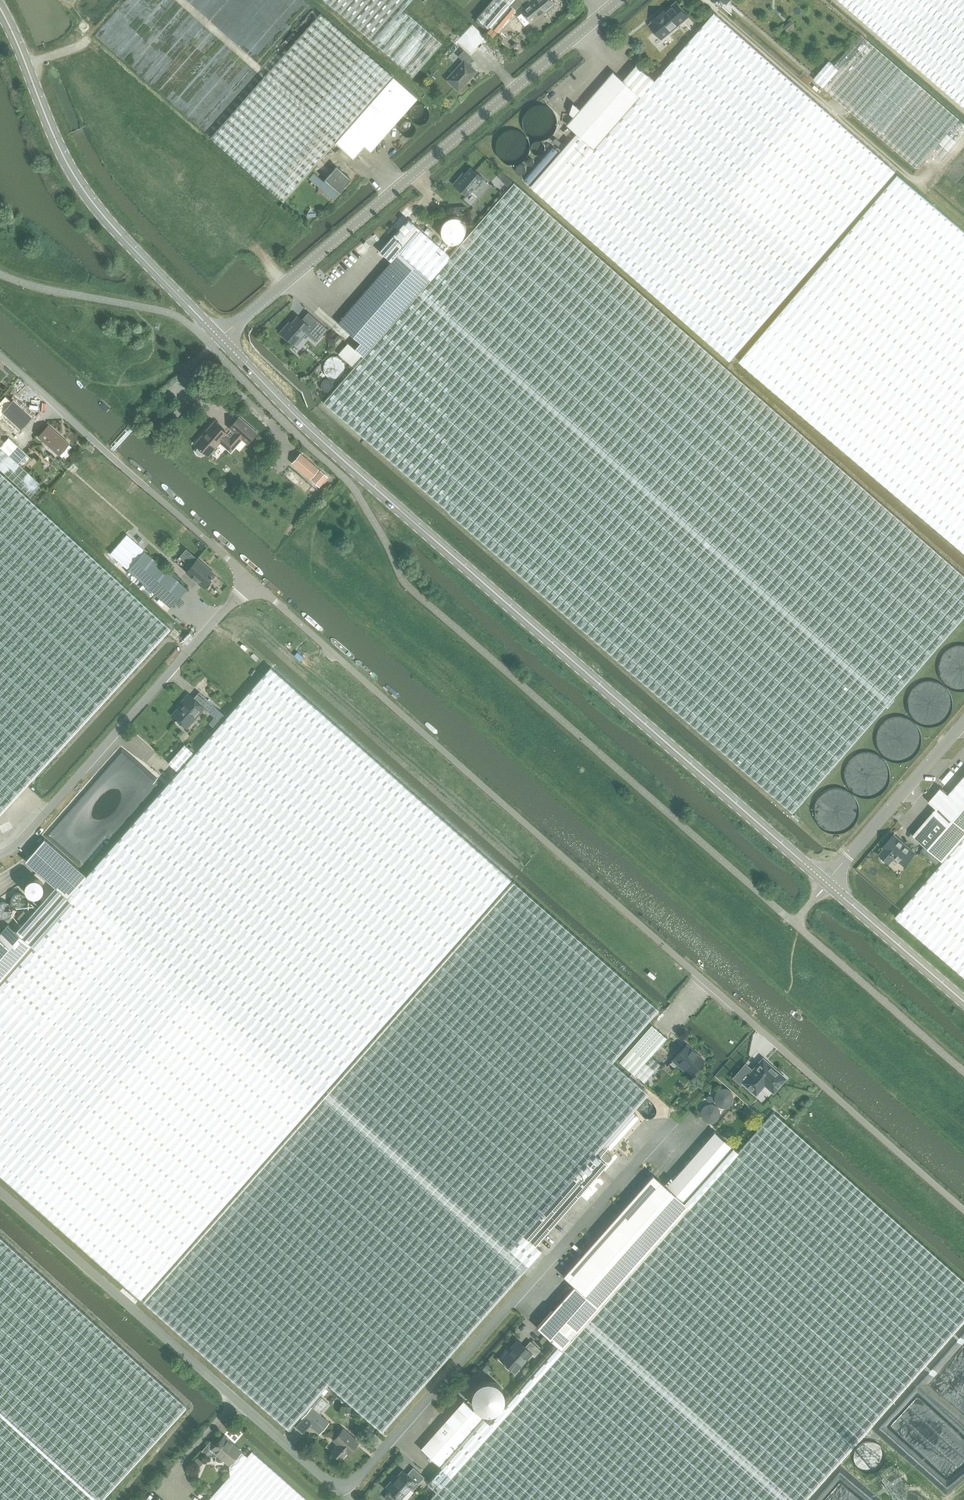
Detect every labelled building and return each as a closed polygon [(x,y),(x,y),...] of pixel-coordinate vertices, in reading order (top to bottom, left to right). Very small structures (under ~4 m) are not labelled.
[(413,77),(442,43),(403,10),(412,0),(324,0),(413,77)] [(476,20),(488,31),(511,4),(515,9),(526,0),(493,0),(476,20)] [(540,15),(533,6),(537,2),(535,0),(532,0),(530,2),(520,10),(522,12),(518,16),(525,25),(530,21),(531,23),(540,15)] [(537,2),(533,6),(540,15),(554,3),(551,0),(535,0),(537,2)] [(963,107),(963,0),(837,0),(963,107)] [(689,16),(677,2),(666,11),(664,10),(652,20),(653,22),(650,24),(662,39),(689,16)] [(320,12),(210,138),(282,201),(334,141),(392,75),(320,12)] [(655,80),(550,202),(730,360),(788,294),(833,243),(896,171),(715,12),(655,80)] [(960,118),(860,34),(833,66),(827,61),(812,79),(916,168),(960,118)] [(446,79),(458,91),(476,72),(468,64),(472,60),(463,52),(459,56),(464,61),(446,79)] [(577,133),(532,186),(550,202),(655,80),(637,65),(624,80),(614,72),(581,109),(575,117),(568,125),(571,127),(577,133)] [(418,97),(392,75),(334,141),(353,158),(364,146),(370,151),(418,97)] [(430,116),(430,115),(429,111),(427,108),(424,105),(421,104),(419,104),(416,104),(414,105),(410,107),(408,109),(407,111),(407,112),(406,115),(407,119),(408,122),(409,123),(411,125),(413,126),(417,127),(420,127),(422,126),(426,124),(427,122),(429,120),(429,118),(430,116)] [(563,132),(567,135),(571,130),(567,127),(563,132)] [(338,194),(351,179),(336,167),(324,181),(338,194)] [(453,184),(467,195),(471,191),(477,196),(488,183),(483,180),(484,179),(471,167),(461,178),(460,177),(453,184)] [(740,361),(963,551),(963,231),(897,175),(740,361)] [(323,401),(794,812),(963,617),(963,574),(515,182),(450,256),(353,367),(323,401)] [(440,213),(432,223),(436,227),(445,217),(440,213)] [(391,261),(337,322),(360,342),(354,348),(348,343),(338,354),(353,367),(450,256),(420,230),(407,218),(387,242),(379,251),(391,261)] [(277,220),(269,230),(276,236),(278,233),(282,236),(288,229),(277,220)] [(424,230),(429,235),(432,232),(427,227),(424,230)] [(288,339),(293,344),(300,336),(302,337),(307,332),(317,341),(327,329),(309,313),(302,320),(298,315),(288,327),(286,325),(280,332),(282,334),(281,335),(287,340),(288,339)] [(342,365),(342,364),(341,360),(340,358),(339,356),(336,354),(335,353),(331,352),(327,353),(325,353),(322,355),(320,357),(319,360),(318,362),(318,364),(318,367),(319,369),(320,371),(321,373),(325,375),(329,376),(331,376),(334,376),(336,375),(338,373),(340,371),(341,369),(342,367),(342,365)] [(21,428),(32,417),(14,400),(3,412),(21,428)] [(220,441),(231,451),(242,438),(247,443),(257,432),(239,416),(229,427),(235,432),(230,438),(226,435),(227,433),(214,422),(195,444),(198,447),(197,448),(196,451),(197,453),(199,454),(201,455),(203,454),(205,453),(208,455),(220,441)] [(59,455),(69,443),(48,425),(39,436),(59,455)] [(13,450),(17,445),(9,437),(5,442),(0,437),(0,463),(13,450)] [(0,463),(0,469),(30,497),(41,484),(23,467),(27,462),(32,458),(17,445),(13,450),(0,463)] [(291,463),(310,479),(318,469),(300,453),(291,463)] [(170,625),(30,497),(0,469),(0,814),(170,625)] [(320,471),(311,481),(318,487),(327,477),(320,471)] [(126,534),(110,553),(128,569),(170,607),(186,588),(144,551),(144,550),(126,534)] [(204,586),(212,577),(215,574),(197,558),(186,571),(204,586)] [(86,875),(73,891),(314,1101),(506,883),(510,879),(270,667),(194,753),(178,771),(177,770),(176,772),(129,826),(125,831),(87,875),(86,875)] [(207,710),(213,704),(199,692),(194,698),(191,696),(181,708),(179,706),(172,714),(186,727),(204,708),(207,710)] [(213,704),(207,710),(219,721),(225,715),(213,704)] [(168,762),(177,770),(178,771),(194,753),(184,744),(168,762)] [(913,835),(943,861),(963,837),(963,775),(948,794),(940,787),(929,801),(936,808),(913,835)] [(905,865),(915,853),(894,834),(883,846),(885,848),(880,854),(889,862),(894,856),(905,865)] [(943,861),(895,916),(963,976),(963,837),(943,861)] [(70,902),(66,899),(73,891),(86,875),(44,838),(28,857),(27,857),(30,861),(37,871),(54,887),(50,892),(15,931),(8,924),(0,932),(0,981),(70,902)] [(924,846),(921,850),(938,866),(942,861),(924,846)] [(514,881),(145,1299),(289,1428),(329,1383),(382,1430),(542,1248),(536,1243),(608,1161),(596,1151),(649,1091),(613,1059),(658,1009),(514,881)] [(25,1196),(141,1298),(305,1111),(314,1101),(73,891),(66,899),(70,902),(0,981),(0,1174),(25,1196)] [(652,1024),(619,1061),(634,1074),(651,1055),(666,1037),(652,1024)] [(704,1060),(686,1044),(672,1059),(678,1064),(680,1062),(692,1073),(704,1060)] [(651,1055),(634,1074),(644,1082),(660,1064),(651,1055)] [(785,1078),(763,1058),(742,1081),(756,1093),(764,1084),(773,1092),(785,1078)] [(963,1321),(963,1279),(937,1255),(797,1131),(773,1111),(737,1151),(561,1349),(557,1346),(489,1422),(483,1417),(440,1465),(441,1467),(428,1482),(438,1491),(429,1499),(806,1499),(963,1321)] [(715,1131),(666,1185),(653,1174),(562,1276),(573,1286),(537,1327),(557,1346),(561,1349),(737,1151),(715,1131)] [(602,1147),(598,1151),(609,1161),(613,1156),(602,1147)] [(102,1498),(186,1406),(71,1303),(0,1238),(0,1499),(104,1499),(102,1498)] [(534,1356),(540,1349),(530,1340),(525,1346),(518,1341),(509,1351),(507,1350),(500,1358),(515,1371),(531,1353),(534,1356)] [(321,1396),(312,1406),(321,1414),(330,1404),(321,1396)] [(420,1448),(440,1465),(483,1417),(463,1399),(420,1448)] [(303,1418),(318,1430),(325,1424),(310,1411),(303,1418)] [(348,1453),(358,1441),(343,1428),(333,1439),(338,1443),(332,1451),(341,1459),(347,1451),(348,1453)] [(241,1450),(229,1440),(229,1438),(227,1436),(225,1436),(223,1435),(215,1445),(210,1441),(201,1450),(208,1456),(215,1456),(216,1460),(218,1462),(222,1462),(224,1459),(229,1464),(241,1450)] [(229,1464),(229,1475),(207,1499),(308,1499),(251,1450),(247,1455),(241,1450),(229,1464)] [(197,1457),(192,1463),(198,1469),(204,1462),(197,1457)] [(424,1476),(413,1466),(407,1474),(402,1470),(398,1476),(394,1481),(392,1480),(385,1487),(399,1499),(410,1487),(413,1489),(424,1476)]
